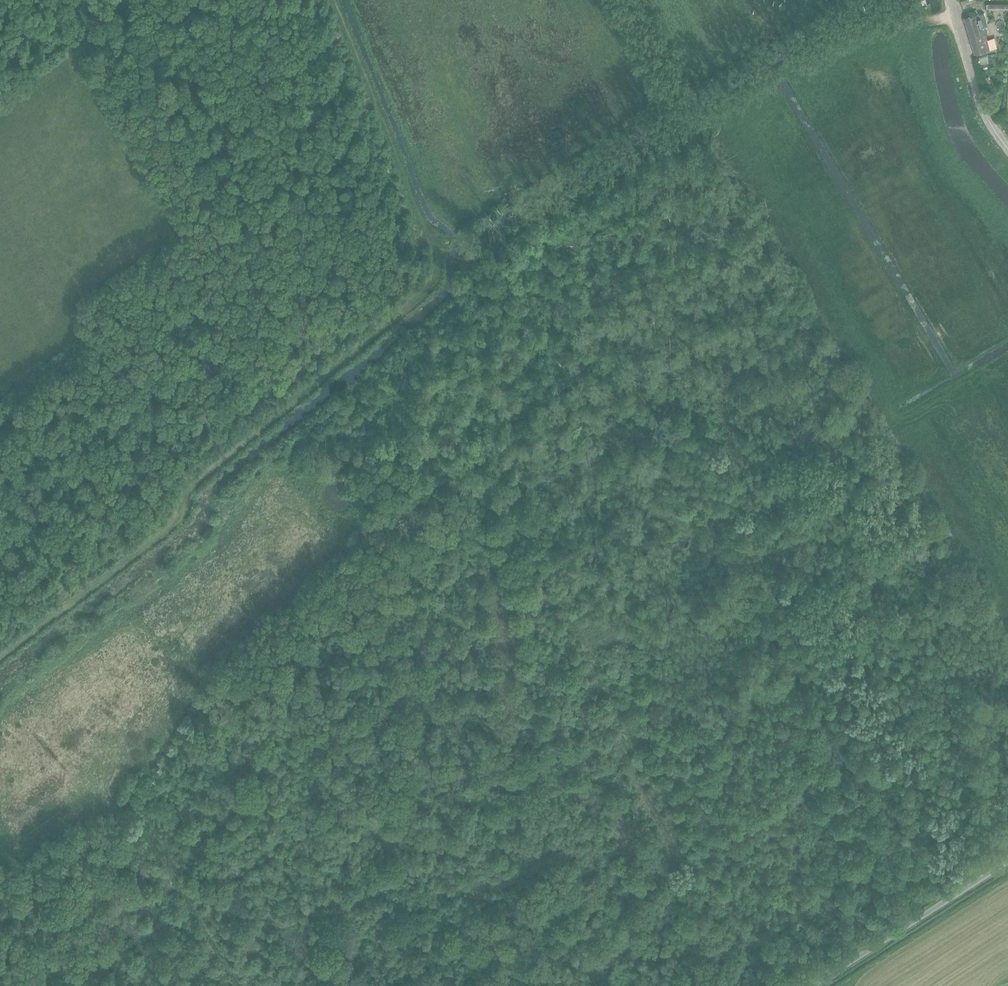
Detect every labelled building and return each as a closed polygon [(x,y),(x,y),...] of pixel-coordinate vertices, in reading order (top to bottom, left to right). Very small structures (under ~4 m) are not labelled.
[(975,53),(985,51),(989,49),(985,34),(988,34),(986,26),(985,26),(985,24),(987,24),(984,13),(979,14),(965,18),(975,53)]
